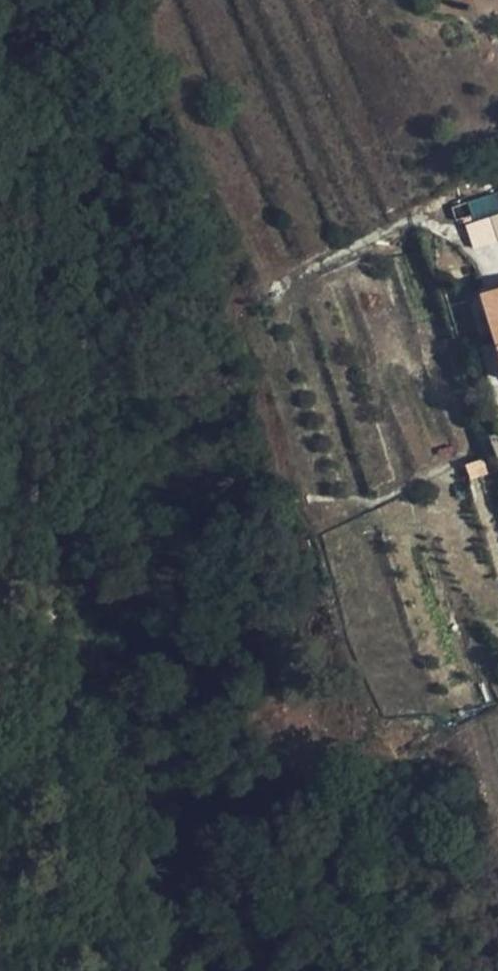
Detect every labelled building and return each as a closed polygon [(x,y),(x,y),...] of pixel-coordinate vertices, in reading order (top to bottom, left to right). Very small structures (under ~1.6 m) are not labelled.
[(497,212),(497,191),(468,200),(473,219),(497,212)] [(497,344),(497,289),(483,294),(497,344)]
